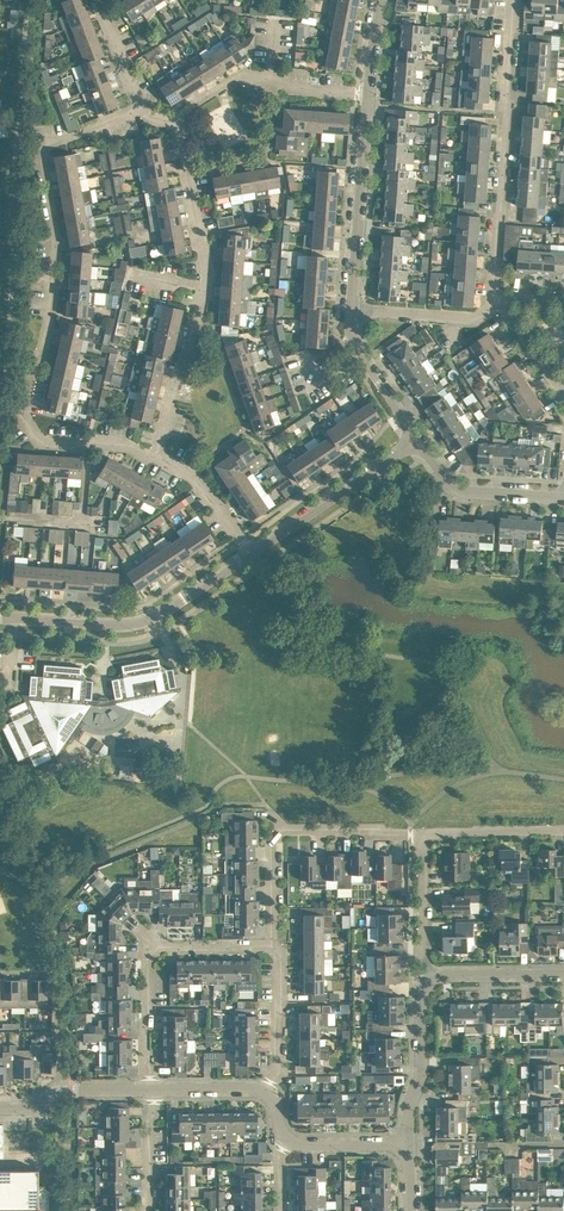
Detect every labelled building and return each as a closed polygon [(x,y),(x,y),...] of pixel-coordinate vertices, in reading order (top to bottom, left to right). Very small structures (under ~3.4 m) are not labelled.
[(86,7),(83,0),(67,0),(62,2),(66,15),(86,7)] [(143,13),(134,0),(125,0),(120,3),(131,20),(143,13)] [(154,6),(150,0),(134,0),(143,13),(154,6)] [(395,8),(407,9),(417,10),(418,3),(428,4),(428,0),(396,0),(395,8)] [(448,0),(428,0),(428,4),(437,5),(437,12),(447,12),(448,0)] [(467,7),(468,0),(448,0),(447,12),(467,14),(467,7)] [(467,7),(477,8),(477,15),(494,16),(495,3),(488,3),(488,0),(468,0),(467,7)] [(546,0),(533,0),(533,3),(526,3),(525,18),(535,19),(545,20),(546,0)] [(559,5),(559,0),(546,0),(545,20),(555,20),(555,21),(563,21),(563,6),(559,5)] [(200,7),(203,12),(211,8),(207,3),(200,7)] [(355,19),(357,7),(337,3),(335,15),(355,19)] [(71,27),(90,19),(86,7),(66,15),(71,27)] [(196,17),(203,12),(200,7),(193,12),(196,17)] [(219,17),(219,13),(213,12),(214,9),(205,15),(210,23),(213,21),(215,21),(214,23),(215,24),(217,26),(220,26),(222,25),(223,23),(223,21),(222,18),(220,17),(219,17)] [(304,10),(302,18),(308,19),(308,17),(313,18),(314,12),(310,11),(304,10)] [(353,32),(355,19),(335,15),(333,28),(353,32)] [(179,21),(182,26),(189,21),(186,16),(179,21)] [(197,25),(198,27),(205,23),(202,18),(195,22),(196,24),(197,25)] [(74,33),(67,36),(69,41),(76,39),(95,31),(90,19),(71,27),(74,33)] [(8,21),(7,29),(10,29),(18,29),(18,22),(10,21),(8,21)] [(175,31),(182,26),(179,21),(171,25),(175,31)] [(195,22),(188,27),(191,32),(198,27),(197,25),(196,24),(195,22)] [(403,24),(402,24),(401,38),(429,40),(430,26),(412,25),(403,24)] [(350,45),(353,32),(333,28),(330,41),(350,45)] [(487,30),(472,29),(464,29),(463,49),(493,51),(493,47),(492,47),(492,38),(486,38),(487,30)] [(80,51),(99,43),(95,31),(76,39),(80,51)] [(160,40),(167,35),(163,31),(157,35),(160,40)] [(173,36),(176,41),(183,36),(180,31),(173,36)] [(240,44),(237,39),(233,33),(222,40),(225,46),(236,63),(248,56),(245,52),(253,47),(254,34),(240,44)] [(530,50),(529,54),(559,56),(560,51),(561,36),(553,35),(550,35),(538,34),(537,41),(532,41),(531,50),(530,50)] [(153,44),(160,40),(157,35),(150,39),(153,44)] [(169,46),(176,41),(173,36),(166,40),(169,46)] [(429,45),(429,40),(401,38),(400,50),(396,50),(420,52),(421,45),(429,45)] [(236,63),(225,46),(222,40),(211,47),(214,53),(215,53),(226,70),(236,63)] [(348,57),(350,45),(330,41),(328,53),(348,57)] [(104,56),(99,43),(80,51),(85,62),(85,63),(99,58),(104,56)] [(155,55),(159,52),(162,50),(158,45),(151,50),(155,55)] [(492,56),(493,51),(463,49),(462,55),(470,55),(469,63),(490,64),(491,56),(492,56)] [(147,59),(155,55),(151,50),(144,54),(147,59)] [(420,52),(396,50),(395,63),(424,65),(424,59),(416,59),(417,52),(420,52)] [(215,77),(226,70),(215,53),(214,53),(204,60),(215,77)] [(346,70),(348,57),(328,53),(325,67),(346,70)] [(559,62),(559,56),(529,54),(529,59),(530,59),(530,67),(558,69),(558,62),(559,62)] [(103,70),(99,58),(85,63),(85,62),(79,65),(84,77),(103,70)] [(204,84),(215,77),(204,60),(193,67),(204,84)] [(423,78),(424,65),(395,63),(395,76),(415,77),(423,78)] [(490,72),(490,64),(469,63),(469,70),(461,69),(461,75),(491,77),(491,72),(490,72)] [(193,91),(204,84),(193,67),(182,74),(193,91)] [(558,76),(558,69),(530,67),(529,75),(528,75),(527,80),(557,82),(558,76)] [(44,79),(50,77),(50,76),(47,69),(41,71),(44,79)] [(89,89),(108,82),(103,70),(84,77),(89,89)] [(50,77),(44,79),(47,87),(53,85),(52,82),(59,80),(57,74),(50,76),(50,77)] [(182,98),(193,91),(182,74),(171,81),(182,98)] [(490,81),(491,77),(461,75),(460,81),(468,81),(468,88),(488,90),(489,81),(490,81)] [(414,84),(415,77),(395,76),(394,89),(422,91),(422,85),(414,84)] [(557,88),(557,82),(527,80),(527,84),(528,84),(528,93),(533,94),(533,101),(548,102),(549,87),(557,88)] [(171,105),(182,98),(171,81),(160,88),(171,105)] [(94,101),(113,94),(108,82),(89,89),(94,101)] [(452,95),(452,87),(445,87),(444,95),(452,95)] [(488,90),(468,88),(460,88),(458,108),(481,110),(482,103),(489,103),(489,98),(488,98),(488,90)] [(421,96),(422,91),(394,89),(393,102),(413,103),(414,96),(421,96)] [(57,102),(62,100),(59,92),(54,94),(57,102)] [(432,105),(440,105),(441,92),(433,92),(432,105)] [(98,114),(99,113),(117,106),(113,94),(94,101),(98,114)] [(62,100),(57,102),(61,114),(72,109),(68,97),(62,100)] [(525,115),(524,129),(544,130),(553,130),(553,124),(545,124),(546,109),(546,105),(532,104),(532,108),(531,116),(525,115)] [(284,109),(283,132),(289,133),(289,135),(295,136),(297,110),(284,109)] [(416,120),(417,111),(395,109),(395,117),(388,117),(387,130),(415,132),(415,126),(408,126),(408,119),(416,120)] [(297,110),(295,136),(303,136),(303,131),(309,131),(310,111),(297,110)] [(322,132),(323,112),(310,111),(309,131),(322,132)] [(322,132),(335,133),(336,113),(323,112),(322,132)] [(335,133),(348,134),(350,114),(336,113),(335,133)] [(66,125),(71,123),(68,115),(63,117),(66,125)] [(485,117),(470,116),(461,115),(460,123),(470,124),(469,131),(461,130),(461,136),(491,138),(491,134),(490,133),(490,125),(485,124),(485,117)] [(74,129),(74,128),(72,123),(71,123),(66,125),(68,131),(74,129)] [(543,143),(544,130),(524,129),(523,141),(543,143)] [(417,137),(418,133),(415,132),(387,130),(386,143),(406,145),(407,137),(415,138),(415,137),(417,137)] [(279,155),(291,156),(308,157),(309,137),(303,137),(303,136),(295,136),(289,135),(289,133),(283,132),(278,132),(277,135),(277,134),(276,148),(279,149),(279,155)] [(490,142),(491,138),(461,136),(460,142),(468,142),(468,149),(489,151),(489,142),(490,142)] [(145,137),(130,140),(132,140),(134,155),(133,155),(133,156),(142,154),(162,150),(159,137),(145,140),(145,137)] [(543,150),(543,143),(523,141),(522,154),(550,156),(551,150),(543,150)] [(406,151),(406,145),(386,143),(385,156),(413,158),(414,152),(406,151)] [(488,159),(489,151),(468,149),(467,156),(459,156),(459,161),(489,164),(489,159),(488,159)] [(144,167),(164,163),(162,150),(142,154),(144,167)] [(77,167),(77,166),(82,165),(80,152),(54,157),(57,170),(77,167)] [(550,156),(522,154),(521,167),(541,169),(549,169),(550,156)] [(413,158),(385,156),(384,169),(387,169),(388,169),(408,170),(412,171),(412,170),(413,158)] [(489,168),(489,164),(459,161),(459,167),(466,168),(466,175),(487,176),(487,168),(489,168)] [(146,179),(166,176),(164,163),(144,167),(138,167),(140,180),(146,179)] [(280,187),(279,178),(277,166),(264,169),(267,189),(280,187)] [(59,183),(79,179),(77,167),(57,170),(59,183)] [(549,169),(541,169),(521,167),(520,180),(548,182),(549,169)] [(254,191),(267,189),(264,169),(251,171),(254,191)] [(412,171),(408,170),(388,169),(387,169),(387,182),(415,184),(416,171),(412,170),(412,171)] [(338,172),(326,171),(318,170),(317,184),(337,185),(338,172)] [(242,193),(254,191),(251,171),(238,173),(242,193)] [(229,196),(242,193),(238,173),(225,175),(229,196)] [(445,174),(438,173),(437,186),(442,186),(444,186),(445,174)] [(288,183),(295,182),(293,174),(287,175),(288,183)] [(216,198),(229,196),(225,175),(212,178),(216,198)] [(486,185),(487,176),(466,175),(465,182),(457,181),(457,187),(487,189),(487,185),(486,185)] [(120,184),(125,183),(124,176),(119,176),(113,177),(114,185),(120,184)] [(168,189),(168,188),(166,176),(146,179),(148,192),(168,189)] [(81,192),(81,191),(79,179),(59,183),(61,195),(81,192)] [(547,195),(548,182),(520,180),(519,193),(547,195)] [(295,182),(288,183),(290,191),(296,190),(295,182)] [(415,190),(415,184),(387,182),(386,195),(406,196),(407,189),(415,190)] [(336,198),(337,185),(317,184),(316,197),(336,198)] [(176,200),(174,188),(174,187),(168,188),(168,189),(148,192),(148,193),(145,193),(147,206),(156,204),(176,200)] [(487,194),(487,189),(457,187),(457,193),(464,194),(463,208),(474,209),(478,209),(479,202),(485,202),(485,194),(487,194)] [(93,203),(91,190),(81,191),(81,192),(61,195),(63,208),(83,205),(93,203)] [(519,193),(518,206),(524,206),(538,207),(546,208),(547,195),(519,193)] [(406,203),(406,196),(386,195),(385,207),(413,210),(413,204),(406,203)] [(335,211),(336,198),(316,197),(315,209),(335,211)] [(159,217),(179,213),(176,200),(156,204),(159,217)] [(66,221),(86,217),(83,205),(63,208),(66,221)] [(538,215),(538,207),(524,206),(524,214),(538,215)] [(385,207),(384,221),(389,221),(389,225),(404,226),(404,222),(405,215),(413,215),(413,210),(385,207)] [(474,209),(463,208),(459,208),(458,222),(450,222),(449,228),(479,230),(480,225),(478,225),(479,216),(473,216),(474,209)] [(334,224),(335,211),(315,209),(314,222),(334,224)] [(161,229),(181,226),(179,213),(159,217),(161,229)] [(537,223),(538,215),(524,214),(523,222),(537,223)] [(234,225),(233,219),(232,215),(217,218),(219,227),(234,224),(234,225)] [(114,225),(121,224),(120,216),(113,217),(114,225)] [(68,234),(88,230),(86,217),(66,221),(68,234)] [(333,237),(334,224),(314,222),(313,235),(333,237)] [(121,224),(114,225),(116,234),(123,232),(121,224)] [(521,225),(509,224),(506,224),(506,232),(521,233),(521,232),(521,226),(521,225)] [(163,242),(183,239),(181,226),(161,229),(163,242)] [(252,236),(249,236),(249,226),(228,230),(227,234),(225,234),(224,247),(244,249),(251,249),(252,236)] [(479,234),(479,230),(449,228),(449,233),(457,234),(456,241),(477,243),(478,234),(479,234)] [(70,247),(82,245),(90,243),(88,230),(68,234),(70,247)] [(520,240),(521,233),(506,232),(505,239),(520,240)] [(332,250),(333,237),(313,235),(312,249),(332,250)] [(412,237),(394,236),(383,235),(382,248),(410,251),(410,246),(412,246),(412,237)] [(133,247),(136,247),(134,239),(128,240),(129,248),(133,247)] [(163,242),(163,244),(165,255),(185,252),(183,239),(163,242)] [(520,247),(520,242),(520,240),(505,239),(505,246),(520,247)] [(476,251),(477,243),(456,241),(456,248),(448,247),(447,253),(477,255),(478,251),(476,251)] [(534,243),(526,243),(520,242),(520,247),(519,254),(518,261),(518,271),(531,272),(532,251),(533,251),(534,243)] [(544,273),(546,244),(540,244),(540,251),(533,251),(532,251),(531,272),(544,273)] [(557,274),(558,253),(551,252),(552,245),(546,244),(544,273),(557,274)] [(133,247),(129,248),(131,256),(131,258),(136,257),(146,255),(145,246),(145,245),(136,247),(133,247)] [(519,254),(520,247),(505,246),(504,253),(519,254)] [(243,261),(244,249),(224,247),(223,260),(243,261)] [(409,256),(410,251),(382,248),(381,261),(401,263),(402,256),(409,256)] [(92,252),(84,252),(72,251),(71,264),(91,266),(92,252)] [(477,260),(477,255),(447,253),(447,259),(455,259),(454,267),(475,268),(476,260),(477,260)] [(518,261),(519,254),(504,253),(504,260),(518,261)] [(327,257),(315,256),(307,255),(306,269),(326,270),(327,257)] [(223,260),(222,273),(243,274),(243,261),(223,260)] [(401,270),(401,263),(381,261),(380,274),(408,276),(408,270),(401,270)] [(90,279),(91,266),(71,264),(70,277),(90,279)] [(474,277),(475,268),(454,267),(454,274),(446,273),(445,279),(475,281),(476,277),(474,277)] [(115,268),(114,276),(118,276),(124,278),(126,270),(120,268),(115,268)] [(325,283),(326,270),(306,269),(305,281),(325,283)] [(242,287),(243,274),(222,273),(221,286),(242,287)] [(408,282),(408,276),(380,274),(379,287),(399,288),(400,281),(408,282)] [(89,291),(90,279),(70,277),(69,285),(66,285),(65,290),(89,291)] [(438,278),(430,278),(429,290),(437,291),(438,278)] [(475,286),(475,281),(445,279),(445,285),(453,285),(452,292),(473,294),(474,286),(475,286)] [(112,281),(109,293),(120,295),(123,283),(123,282),(112,281)] [(324,296),(325,283),(305,281),(304,294),(324,296)] [(221,286),(220,298),(241,300),(241,299),(242,287),(221,286)] [(399,295),(399,288),(379,287),(378,300),(406,302),(406,296),(399,295)] [(89,291),(65,290),(65,294),(68,294),(67,303),(88,304),(94,305),(95,292),(89,291)] [(473,302),(473,294),(452,292),(452,299),(444,299),(443,305),(474,307),(474,302),(473,302)] [(120,295),(109,293),(107,307),(117,308),(120,295)] [(304,294),(303,308),(309,308),(323,309),(323,308),(324,296),(304,294)] [(220,298),(219,311),(240,313),(246,313),(247,300),(241,300),(220,298)] [(87,318),(88,304),(67,303),(66,316),(87,318)] [(160,318),(180,323),(183,309),(163,305),(160,318)] [(323,308),(323,309),(309,308),(308,320),(328,322),(329,309),(323,308)] [(124,323),(126,310),(121,309),(118,322),(124,323)] [(239,326),(240,313),(219,311),(218,325),(239,326)] [(180,323),(160,318),(150,316),(147,328),(177,335),(180,323)] [(327,335),(328,322),(308,320),(307,333),(327,335)] [(65,321),(62,334),(82,339),(91,341),(95,326),(86,324),(85,326),(77,324),(65,321)] [(128,324),(124,323),(118,322),(115,334),(121,335),(125,336),(128,324)] [(277,333),(284,332),(282,324),(276,325),(277,333)] [(147,328),(144,341),(174,348),(177,335),(147,328)] [(425,328),(419,332),(427,344),(433,340),(425,328)] [(479,356),(497,344),(493,338),(492,339),(489,333),(484,336),(480,330),(468,339),(472,345),(459,353),(462,359),(475,350),(479,356)] [(284,332),(277,333),(279,341),(280,341),(286,340),(284,332)] [(267,344),(275,342),(272,333),(265,336),(267,344)] [(326,348),(327,335),(307,333),(306,347),(326,348)] [(79,351),(82,339),(62,334),(59,347),(79,351)] [(399,339),(388,347),(392,352),(389,354),(394,361),(390,364),(392,368),(415,352),(415,351),(408,341),(405,343),(401,338),(399,339)] [(255,341),(246,344),(244,339),(236,342),(225,346),(229,358),(249,352),(256,349),(257,348),(255,341)] [(171,361),(174,348),(144,341),(139,340),(136,352),(142,353),(166,359),(171,361)] [(275,342),(267,344),(269,349),(271,348),(274,356),(280,354),(275,342)] [(479,371),(503,355),(500,350),(501,349),(497,344),(479,356),(483,362),(476,366),(479,371)] [(77,364),(79,351),(59,347),(57,359),(77,364)] [(404,376),(423,363),(429,358),(422,348),(415,352),(392,368),(394,372),(399,369),(404,376)] [(260,361),(256,349),(249,352),(229,358),(234,371),(253,364),(260,361)] [(438,359),(444,355),(441,351),(435,355),(438,359)] [(166,359),(142,353),(136,352),(134,365),(163,372),(166,359)] [(274,356),(269,358),(272,366),(283,362),(280,354),(274,356)] [(508,359),(507,360),(503,355),(479,371),(483,376),(489,372),(493,378),(497,375),(511,365),(511,364),(508,359)] [(74,377),(77,364),(57,359),(54,372),(74,377)] [(451,360),(447,363),(451,370),(456,367),(451,360)] [(519,368),(515,362),(511,364),(511,365),(497,375),(493,378),(489,380),(496,391),(498,390),(522,373),(518,368),(519,368)] [(406,389),(430,374),(423,363),(404,376),(408,383),(404,386),(406,389)] [(238,383),(257,376),(253,364),(234,371),(238,383)] [(160,384),(163,372),(134,365),(131,377),(140,379),(160,384)] [(468,379),(472,376),(468,370),(464,373),(468,379)] [(283,381),(289,378),(286,371),(280,373),(283,381)] [(71,389),(74,377),(54,372),(51,384),(71,389)] [(282,380),(279,373),(273,375),(275,383),(282,380)] [(505,401),(530,384),(526,378),(525,379),(522,373),(498,390),(505,401)] [(430,374),(407,389),(409,393),(413,390),(418,397),(421,396),(425,401),(444,388),(445,387),(441,381),(437,384),(430,374)] [(239,387),(237,388),(240,396),(261,388),(257,376),(238,383),(239,387)] [(472,376),(468,379),(472,385),(476,383),(472,376)] [(157,397),(160,384),(140,379),(131,377),(128,390),(137,392),(157,397)] [(286,388),(292,386),(289,378),(283,381),(286,388)] [(79,391),(71,389),(51,384),(48,397),(76,404),(79,391)] [(344,389),(348,394),(355,390),(351,384),(344,389)] [(512,411),(536,395),(533,390),(533,389),(530,384),(505,401),(512,411)] [(482,401),(482,400),(486,398),(479,387),(474,390),(482,401)] [(261,388),(240,396),(243,404),(245,403),(246,407),(266,400),(261,388)] [(444,388),(425,401),(428,407),(426,409),(431,416),(427,419),(429,423),(458,403),(451,392),(448,394),(444,388)] [(341,399),(348,394),(344,389),(337,394),(341,399)] [(154,409),(157,397),(137,392),(136,399),(128,397),(126,403),(134,405),(154,409)] [(473,393),(466,398),(470,404),(477,399),(473,393)] [(292,405),(297,403),(294,395),(289,397),(292,405)] [(534,421),(536,419),(546,412),(542,407),(544,405),(540,399),(540,400),(536,395),(512,411),(515,416),(522,412),(526,418),(530,415),(534,421)] [(77,404),(76,404),(48,397),(45,410),(65,415),(66,408),(76,410),(77,404)] [(266,400),(246,407),(251,419),(277,410),(278,410),(273,398),(266,400)] [(486,398),(482,400),(486,407),(491,404),(486,398)] [(323,404),(326,409),(333,404),(330,399),(323,404)] [(475,401),(469,405),(472,410),(480,404),(478,400),(475,402),(475,401)] [(358,410),(370,427),(381,419),(370,402),(358,410)] [(297,403),(292,405),(294,413),(300,411),(297,403)] [(441,430),(460,417),(465,414),(458,403),(429,423),(431,426),(436,423),(441,430)] [(319,413),(326,409),(323,404),(316,408),(319,413)] [(480,404),(472,410),(475,414),(481,410),(483,408),(480,404)] [(123,415),(121,423),(138,427),(139,420),(151,422),(154,409),(134,405),(132,417),(123,415)] [(489,411),(486,413),(490,419),(501,419),(494,408),(489,411)] [(281,423),(277,410),(251,419),(255,432),(266,428),(275,425),(281,423)] [(359,434),(370,427),(358,410),(348,417),(359,434)] [(99,411),(98,417),(107,419),(108,412),(99,411)] [(308,413),(301,418),(307,427),(308,428),(313,424),(310,420),(312,419),(308,413)] [(349,441),(359,434),(348,417),(337,424),(349,441)] [(443,444),(467,428),(460,417),(441,430),(445,437),(441,440),(443,444)] [(301,418),(294,423),(298,428),(299,427),(301,431),(307,427),(301,418)] [(338,448),(349,441),(337,424),(326,431),(329,436),(330,436),(338,448)] [(548,426),(534,425),(533,425),(533,432),(540,433),(548,433),(548,426)] [(280,432),(284,438),(290,433),(287,428),(280,432)] [(467,428),(443,444),(446,447),(450,445),(455,452),(458,450),(465,461),(478,441),(475,439),(474,439),(467,428)] [(277,442),(284,438),(280,432),(273,437),(277,442)] [(540,437),(540,433),(533,432),(532,439),(530,474),(534,475),(534,469),(543,470),(544,467),(550,468),(552,448),(543,447),(543,445),(540,437)] [(338,448),(330,436),(329,436),(319,443),(330,460),(341,453),(338,448)] [(518,468),(520,438),(519,438),(519,441),(514,440),(513,445),(506,445),(505,467),(513,468),(513,473),(517,473),(518,468)] [(530,474),(532,439),(520,438),(518,468),(526,469),(525,474),(530,474)] [(254,452),(251,449),(245,439),(234,446),(233,447),(242,460),(254,452)] [(478,441),(465,461),(479,462),(479,465),(487,466),(487,471),(491,471),(493,444),(481,443),(481,442),(480,442),(478,441)] [(233,447),(234,446),(232,442),(225,448),(230,456),(232,455),(238,465),(239,466),(243,472),(249,469),(248,468),(248,469),(242,460),(233,447)] [(320,468),(330,460),(319,443),(308,451),(320,468)] [(505,467),(506,445),(493,444),(491,471),(496,472),(496,467),(505,467)] [(11,455),(9,493),(19,493),(20,482),(29,483),(29,474),(31,454),(30,454),(30,451),(22,450),(22,453),(17,453),(17,455),(11,455)] [(309,475),(320,468),(308,451),(297,458),(309,475)] [(248,468),(249,469),(252,473),(268,462),(261,452),(256,456),(254,452),(242,460),(248,469),(248,468)] [(42,475),(43,455),(31,454),(29,474),(42,475)] [(55,476),(56,456),(43,455),(42,475),(55,476)] [(239,466),(238,465),(232,455),(230,456),(215,466),(222,477),(239,466)] [(68,477),(69,457),(56,456),(55,476),(68,477)] [(81,478),(83,458),(69,457),(68,477),(81,478)] [(110,482),(120,464),(109,457),(103,468),(99,475),(110,482)] [(298,482),(309,475),(297,458),(286,465),(298,482)] [(274,473),(279,470),(274,463),(269,466),(274,473)] [(122,488),(132,470),(120,464),(110,482),(122,488)] [(246,476),(243,472),(239,466),(222,477),(229,488),(246,476)] [(120,491),(119,493),(130,499),(143,476),(132,470),(122,488),(120,491)] [(278,480),(284,477),(279,470),(274,473),(278,480)] [(139,509),(144,501),(154,483),(143,476),(130,499),(128,503),(139,509)] [(237,499),(254,487),(246,476),(229,488),(237,499)] [(154,483),(144,501),(156,507),(160,500),(166,489),(164,489),(166,486),(160,483),(158,485),(154,483)] [(297,490),(293,485),(292,483),(287,486),(292,493),(297,490)] [(261,498),(257,493),(254,487),(237,499),(244,509),(261,498)] [(189,503),(195,499),(191,494),(185,498),(189,503)] [(39,513),(40,499),(33,498),(32,513),(39,513)] [(268,509),(262,499),(261,498),(244,509),(251,520),(268,509)] [(40,501),(39,513),(46,514),(47,506),(48,500),(40,499),(40,501)] [(52,514),(58,515),(65,515),(66,501),(59,500),(53,500),(52,514)] [(174,505),(178,510),(185,506),(181,500),(174,505)] [(66,501),(65,515),(72,516),(73,509),(73,502),(66,501)] [(171,515),(178,510),(174,505),(167,510),(171,515)] [(118,520),(118,524),(125,528),(128,532),(128,533),(135,528),(132,523),(132,522),(134,519),(130,517),(122,513),(119,519),(118,520)] [(132,522),(132,523),(135,528),(142,523),(136,515),(134,519),(132,522)] [(153,520),(157,525),(164,520),(160,515),(153,520)] [(514,540),(516,516),(510,515),(509,518),(502,518),(501,529),(501,531),(500,536),(500,543),(513,544),(514,540)] [(527,538),(529,520),(522,519),(522,516),(516,516),(514,540),(521,541),(521,538),(527,538)] [(432,539),(431,542),(439,543),(439,547),(453,548),(453,539),(455,518),(449,517),(448,520),(441,520),(441,522),(433,521),(432,527),(432,539)] [(536,517),(530,517),(529,517),(529,520),(527,538),(527,541),(527,548),(533,548),(534,542),(534,539),(542,539),(541,544),(550,545),(551,529),(543,529),(543,521),(536,520),(536,517)] [(467,540),(468,522),(461,521),(461,518),(455,518),(453,539),(467,540)] [(480,549),(481,541),(482,520),(476,519),(475,522),(468,522),(467,540),(466,548),(480,549)] [(108,533),(108,534),(118,534),(118,524),(118,520),(109,520),(109,521),(108,533)] [(150,530),(157,525),(153,520),(146,524),(150,530)] [(495,536),(496,524),(488,523),(488,520),(482,520),(481,541),(495,542),(495,536)] [(191,530),(203,547),(214,539),(202,522),(191,530)] [(559,522),(558,530),(551,529),(550,545),(557,545),(557,547),(558,548),(562,550),(563,550),(563,522),(559,522)] [(186,533),(180,537),(192,554),(203,547),(191,530),(187,524),(181,527),(186,533)] [(30,541),(31,527),(24,526),(23,541),(30,541)] [(37,542),(38,528),(31,527),(30,541),(37,542)] [(56,543),(57,529),(49,528),(48,543),(56,543)] [(63,544),(64,530),(57,529),(56,543),(63,544)] [(132,534),(135,539),(142,535),(139,529),(132,534)] [(82,545),(83,531),(75,531),(74,545),(82,545)] [(89,546),(90,536),(90,532),(83,531),(82,545),(89,546)] [(128,544),(135,539),(132,534),(125,539),(128,544)] [(164,536),(154,544),(159,551),(171,568),(181,561),(170,544),(164,536)] [(181,561),(192,554),(180,537),(170,544),(181,561)] [(117,552),(123,548),(118,541),(113,545),(117,552)] [(123,548),(117,552),(122,559),(127,555),(123,548)] [(160,576),(171,568),(159,551),(148,559),(160,576)] [(149,583),(160,576),(148,559),(138,566),(149,583)] [(26,586),(28,566),(14,565),(13,585),(26,586)] [(39,587),(41,567),(28,566),(26,586),(39,587)] [(138,591),(149,583),(138,566),(127,574),(138,591)] [(52,588),(54,568),(41,567),(39,587),(52,588)] [(65,589),(67,569),(54,568),(52,588),(65,589)] [(78,590),(79,570),(67,569),(65,589),(78,590)] [(91,592),(92,571),(79,570),(78,590),(91,592)] [(104,593),(105,572),(92,571),(91,592),(104,593)] [(105,572),(104,593),(117,594),(119,573),(105,572)] [(13,721),(2,726),(18,760),(29,755),(33,763),(34,766),(39,764),(45,761),(56,756),(66,741),(69,743),(70,744),(75,737),(81,728),(85,722),(91,725),(101,727),(114,724),(123,718),(124,716),(127,711),(129,708),(150,716),(150,717),(151,717),(150,715),(177,692),(174,674),(173,668),(167,669),(160,664),(159,658),(152,659),(128,664),(121,665),(124,677),(112,679),(115,698),(109,699),(108,697),(107,697),(105,696),(103,696),(102,696),(99,697),(98,698),(98,699),(92,699),(92,694),(93,681),(87,680),(81,673),(82,667),(44,664),(43,677),(35,676),(34,676),(31,676),(30,681),(29,695),(25,701),(7,709),(13,721)] [(172,701),(167,705),(170,709),(175,705),(172,701)] [(97,739),(91,749),(97,753),(101,756),(107,753),(108,746),(103,743),(97,739)] [(233,833),(258,833),(258,820),(243,820),(243,812),(221,812),(221,821),(227,821),(231,831),(233,831),(233,833)] [(225,853),(243,853),(255,853),(255,846),(258,846),(258,833),(233,833),(233,845),(225,846),(225,853)] [(530,882),(529,875),(529,863),(522,863),(521,852),(516,853),(516,849),(500,850),(500,860),(503,860),(503,872),(512,872),(512,882),(530,882)] [(557,855),(557,849),(537,849),(537,861),(537,867),(548,867),(548,877),(563,877),(563,855),(557,855)] [(375,874),(375,860),(366,860),(366,851),(350,851),(350,857),(350,875),(351,874),(362,874),(362,883),(376,883),(376,874),(375,874)] [(446,852),(447,869),(444,869),(444,879),(470,879),(469,852),(446,852)] [(243,853),(225,853),(225,854),(225,859),(225,861),(225,873),(258,873),(258,860),(255,860),(255,853),(243,853)] [(326,856),(325,856),(325,866),(325,879),(326,879),(326,889),(337,888),(351,888),(351,874),(350,875),(350,857),(341,857),(341,855),(326,856)] [(388,888),(389,888),(401,888),(401,863),(400,863),(401,865),(391,865),(391,855),(375,855),(375,860),(375,874),(376,874),(387,874),(388,888)] [(325,879),(325,866),(316,866),(316,856),(300,856),(300,880),(312,880),(312,889),(324,888),(326,889),(326,879),(325,879)] [(159,910),(159,890),(159,869),(153,869),(153,878),(154,878),(154,883),(151,883),(151,881),(139,881),(139,913),(152,913),(152,910),(159,910)] [(255,893),(255,886),(258,886),(258,873),(225,873),(226,886),(223,886),(223,894),(255,893)] [(105,896),(113,889),(100,876),(92,883),(105,896)] [(115,898),(110,902),(126,918),(132,913),(139,913),(139,881),(138,881),(138,878),(124,878),(124,880),(124,888),(121,888),(114,896),(115,898)] [(444,913),(456,913),(471,913),(471,901),(480,901),(480,888),(466,888),(466,895),(444,895),(444,913)] [(173,890),(159,890),(159,910),(159,923),(167,923),(167,926),(180,926),(180,893),(180,890),(173,890)] [(200,893),(180,893),(180,926),(193,926),(193,922),(200,922),(200,911),(200,899),(200,893)] [(258,913),(258,900),(255,901),(255,893),(223,894),(220,894),(220,900),(226,900),(226,902),(228,902),(228,913),(234,913),(234,914),(258,913)] [(121,923),(126,918),(110,902),(105,908),(104,906),(96,914),(96,931),(121,930),(121,923)] [(505,904),(495,904),(495,912),(505,912),(505,904)] [(332,928),(332,907),(311,907),(311,915),(304,915),(304,923),(300,923),(300,928),(332,928)] [(378,928),(403,927),(403,914),(389,914),(389,907),(374,907),(374,914),(378,914),(378,928)] [(258,927),(258,913),(234,914),(234,927),(222,926),(222,934),(255,934),(255,927),(258,927)] [(475,921),(456,921),(456,935),(444,936),(445,952),(469,952),(469,936),(475,936),(475,921)] [(501,938),(495,938),(495,948),(501,948),(501,955),(520,954),(520,942),(530,942),(530,930),(530,922),(526,922),(513,923),(513,932),(501,932),(501,938)] [(536,929),(537,946),(539,945),(539,954),(559,954),(559,947),(563,946),(563,926),(558,926),(558,929),(539,929),(536,929)] [(371,948),(366,948),(366,949),(386,949),(390,948),(390,941),(403,941),(403,927),(378,928),(378,931),(378,941),(374,941),(374,948),(371,948)] [(332,928),(300,928),(300,934),(304,934),(304,941),(323,941),(323,933),(332,933),(332,928)] [(121,930),(96,931),(92,931),(87,937),(88,944),(86,944),(86,952),(87,952),(107,952),(118,951),(118,944),(121,944),(121,930)] [(337,949),(332,949),(323,949),(323,941),(304,941),(304,949),(300,949),(300,954),(337,954),(337,949)] [(386,949),(366,949),(366,956),(371,956),(374,956),(375,969),(400,969),(400,955),(386,955),(386,949)] [(87,957),(95,957),(95,960),(106,960),(106,972),(131,972),(131,959),(128,959),(128,952),(119,952),(119,951),(118,951),(107,952),(87,952),(87,957)] [(332,959),(337,959),(337,954),(300,954),(300,959),(304,959),(304,967),(323,967),(323,959),(332,959)] [(202,983),(214,983),(214,960),(201,961),(202,983)] [(226,983),(226,960),(214,960),(214,983),(214,990),(226,990),(226,983)] [(238,991),(238,990),(238,960),(226,960),(226,983),(235,983),(235,991),(238,991)] [(257,990),(257,983),(258,983),(258,969),(250,969),(250,960),(238,960),(238,990),(257,990)] [(189,987),(189,983),(189,961),(177,961),(177,969),(170,969),(170,983),(170,1005),(178,1004),(177,987),(189,987)] [(189,983),(202,983),(201,961),(189,961),(189,983)] [(337,979),(337,974),(323,975),(323,967),(304,967),(304,975),(300,975),(300,980),(323,980),(332,980),(332,979),(337,979)] [(400,982),(400,969),(375,969),(366,969),(366,976),(368,976),(368,990),(371,990),(386,990),(386,989),(386,982),(400,982)] [(91,985),(91,993),(128,993),(128,985),(131,985),(131,972),(106,972),(98,972),(98,982),(96,982),(96,985),(91,985)] [(11,1008),(11,980),(2,980),(2,981),(0,981),(0,1008),(11,1008)] [(25,1007),(25,981),(20,981),(20,980),(11,980),(11,1008),(25,1007)] [(25,1007),(38,1007),(38,980),(29,980),(29,981),(25,981),(25,1007)] [(38,1007),(40,1007),(52,1007),(52,981),(47,981),(47,980),(38,980),(38,1007)] [(312,1001),(324,1001),(327,1001),(327,993),(323,993),(323,980),(300,980),(301,985),(304,985),(304,993),(312,993),(312,1001)] [(73,985),(74,993),(82,992),(81,984),(73,985)] [(390,997),(390,989),(386,989),(386,990),(371,990),(371,999),(374,1002),(378,1002),(378,1010),(404,1010),(403,996),(390,997)] [(91,993),(91,1000),(107,1000),(107,1013),(131,1013),(131,999),(128,999),(128,993),(91,993)] [(452,1015),(444,1015),(445,1033),(456,1033),(458,1033),(458,1025),(466,1025),(466,1002),(460,1002),(459,1004),(452,1004),(452,1015)] [(472,1002),(466,1002),(466,1025),(466,1033),(473,1033),(487,1033),(487,1015),(480,1015),(480,1003),(472,1004),(472,1002)] [(494,1015),(487,1015),(487,1033),(500,1033),(500,1025),(508,1025),(508,1002),(502,1002),(501,1003),(494,1003),(494,1015)] [(515,1002),(508,1002),(508,1025),(515,1025),(515,1033),(521,1033),(521,1041),(529,1041),(529,1015),(522,1015),(522,1003),(515,1003),(515,1002)] [(536,1015),(529,1015),(529,1041),(537,1041),(537,1033),(543,1033),(543,1024),(550,1024),(550,1002),(544,1002),(543,1003),(536,1003),(536,1015)] [(550,1002),(550,1024),(558,1024),(558,1033),(559,1033),(563,1033),(563,1014),(563,1003),(557,1003),(557,1002),(550,1002)] [(341,1012),(350,1012),(350,1003),(341,1004),(341,1012)] [(319,1026),(328,1026),(328,1013),(330,1013),(330,1005),(307,1005),(307,1012),(300,1012),(300,1021),(296,1021),(296,1026),(319,1026)] [(186,1028),(195,1028),(194,1008),(186,1008),(172,1008),(172,1016),(163,1016),(164,1028),(186,1028)] [(258,1008),(243,1008),(235,1008),(235,1027),(258,1028),(258,1008)] [(368,1011),(371,1022),(377,1020),(374,1009),(368,1011)] [(387,1031),(390,1031),(390,1023),(404,1023),(404,1010),(378,1010),(378,1023),(366,1024),(366,1031),(387,1031)] [(131,1013),(107,1013),(107,1020),(99,1020),(99,1025),(95,1025),(89,1025),(90,1033),(95,1033),(117,1033),(128,1033),(128,1025),(131,1025),(131,1013)] [(319,1026),(296,1026),(296,1039),(319,1039),(319,1031),(335,1031),(335,1026),(328,1026),(319,1026)] [(258,1040),(258,1028),(235,1027),(235,1040),(258,1040)] [(164,1040),(186,1040),(186,1028),(164,1028),(164,1040)] [(366,1031),(366,1038),(369,1038),(369,1039),(372,1042),(374,1045),(374,1051),(400,1051),(400,1038),(387,1038),(387,1031),(366,1031)] [(132,1053),(132,1040),(117,1040),(117,1033),(95,1033),(90,1033),(84,1033),(84,1042),(97,1042),(99,1041),(99,1053),(132,1053)] [(41,1044),(37,1044),(36,1038),(31,1039),(32,1044),(30,1044),(30,1050),(27,1050),(27,1078),(33,1078),(33,1076),(38,1076),(38,1071),(41,1071),(41,1044)] [(319,1039),(296,1039),(296,1044),(296,1047),(296,1052),(328,1051),(328,1047),(319,1047),(319,1039)] [(164,1052),(195,1052),(195,1040),(186,1040),(164,1040),(164,1052)] [(235,1052),(258,1052),(258,1040),(235,1040),(235,1052)] [(27,1078),(27,1050),(17,1050),(17,1044),(13,1045),(13,1076),(14,1076),(14,1078),(27,1078)] [(41,1044),(41,1071),(42,1071),(42,1072),(51,1072),(51,1065),(56,1065),(56,1053),(51,1053),(51,1044),(41,1044)] [(13,1045),(10,1045),(10,1052),(3,1052),(3,1057),(0,1057),(0,1085),(6,1085),(6,1083),(10,1083),(10,1076),(13,1076),(13,1045)] [(328,1051),(296,1052),(296,1057),(300,1057),(300,1065),(308,1065),(308,1073),(320,1073),(323,1073),(323,1065),(319,1065),(319,1059),(323,1058),(329,1058),(329,1051),(328,1051)] [(375,1072),(387,1072),(387,1065),(400,1065),(400,1051),(369,1051),(368,1051),(368,1065),(372,1065),(372,1072),(375,1072)] [(164,1052),(164,1065),(172,1065),(172,1072),(175,1072),(175,1076),(186,1076),(186,1070),(190,1070),(195,1065),(195,1052),(164,1052)] [(258,1064),(258,1052),(235,1052),(236,1075),(250,1075),(250,1064),(258,1064)] [(128,1073),(128,1066),(132,1066),(132,1053),(99,1053),(99,1066),(95,1066),(95,1074),(128,1073)] [(451,1072),(449,1072),(449,1079),(472,1079),(472,1071),(480,1071),(480,1057),(474,1057),(462,1057),(462,1064),(450,1065),(451,1072)] [(558,1064),(547,1064),(547,1057),(537,1057),(530,1057),(529,1057),(529,1070),(529,1077),(527,1078),(558,1078),(558,1064)] [(503,1058),(500,1058),(498,1060),(497,1064),(500,1066),(504,1066),(506,1063),(506,1060),(503,1058)] [(527,1078),(527,1091),(529,1091),(529,1099),(547,1099),(547,1098),(547,1092),(558,1092),(558,1078),(527,1078)] [(472,1079),(449,1079),(449,1085),(451,1085),(451,1092),(462,1092),(462,1099),(462,1100),(467,1100),(467,1099),(480,1099),(480,1086),(472,1086),(472,1079)] [(297,1123),(311,1123),(310,1094),(305,1094),(305,1102),(297,1102),(293,1102),(294,1116),(297,1116),(297,1123)] [(324,1123),(323,1102),(316,1102),(316,1094),(310,1094),(311,1123),(324,1123)] [(336,1122),(336,1094),(323,1094),(323,1102),(324,1123),(336,1122)] [(349,1122),(349,1102),(342,1102),(342,1094),(336,1094),(336,1122),(349,1122)] [(349,1122),(362,1122),(362,1094),(349,1094),(349,1102),(349,1122)] [(362,1122),(375,1122),(375,1094),(362,1094),(362,1122)] [(392,1102),(388,1102),(388,1094),(375,1094),(375,1122),(388,1122),(388,1115),(392,1115),(392,1102)] [(547,1099),(529,1099),(529,1113),(537,1113),(537,1120),(559,1120),(559,1106),(555,1106),(555,1098),(547,1098),(547,1099)] [(438,1114),(436,1114),(436,1121),(459,1121),(459,1113),(467,1113),(467,1100),(462,1100),(462,1099),(449,1099),(446,1099),(446,1107),(438,1107),(438,1114)] [(108,1114),(104,1114),(104,1128),(127,1127),(129,1127),(129,1120),(127,1120),(127,1114),(129,1114),(129,1107),(128,1107),(128,1102),(110,1102),(110,1107),(108,1107),(108,1114)] [(179,1127),(172,1127),(172,1142),(185,1142),(185,1141),(193,1141),(192,1113),(192,1110),(187,1111),(187,1113),(179,1113),(179,1127)] [(199,1141),(205,1141),(205,1113),(192,1113),(193,1141),(199,1141)] [(211,1141),(218,1141),(218,1113),(205,1113),(205,1141),(211,1141)] [(218,1141),(231,1141),(231,1113),(218,1113),(218,1141)] [(237,1140),(244,1140),(244,1113),(231,1113),(231,1141),(237,1141),(237,1140)] [(257,1113),(244,1113),(244,1140),(244,1141),(251,1141),(257,1141),(257,1133),(262,1133),(262,1128),(262,1117),(257,1117),(257,1113)] [(559,1134),(559,1120),(537,1120),(529,1120),(529,1127),(527,1127),(527,1141),(549,1141),(547,1134),(559,1134)] [(459,1121),(436,1121),(437,1127),(438,1127),(438,1135),(449,1134),(449,1142),(462,1142),(467,1142),(467,1121),(459,1121)] [(104,1139),(95,1139),(95,1147),(105,1147),(125,1147),(125,1140),(127,1140),(127,1135),(129,1135),(129,1127),(127,1127),(104,1128),(104,1139)] [(462,1142),(449,1142),(436,1142),(433,1145),(433,1163),(434,1163),(437,1163),(437,1181),(445,1181),(445,1165),(460,1165),(460,1150),(462,1150),(462,1142)] [(95,1147),(93,1148),(93,1156),(96,1158),(96,1167),(123,1167),(125,1167),(125,1160),(123,1160),(123,1154),(125,1154),(125,1147),(105,1147),(95,1147)] [(538,1161),(541,1161),(553,1161),(553,1148),(538,1148),(538,1161)] [(382,1159),(362,1160),(362,1167),(362,1174),(362,1180),(390,1180),(390,1167),(383,1167),(382,1159)] [(241,1185),(262,1185),(262,1172),(248,1172),(248,1165),(233,1165),(233,1179),(241,1179),(241,1185)] [(168,1179),(165,1179),(165,1186),(168,1186),(190,1186),(190,1166),(175,1166),(175,1173),(167,1173),(168,1179)] [(123,1167),(96,1167),(96,1187),(126,1187),(126,1180),(123,1180),(123,1175),(125,1175),(125,1167),(123,1167)] [(326,1181),(326,1179),(325,1168),(311,1168),(311,1175),(297,1175),(297,1189),(318,1188),(318,1181),(326,1181)] [(38,1175),(38,1169),(0,1169),(0,1210),(49,1210),(49,1196),(51,1194),(45,1188),(45,1185),(39,1185),(38,1175)] [(527,1178),(522,1178),(522,1176),(513,1176),(513,1197),(513,1208),(514,1208),(539,1208),(538,1182),(538,1180),(527,1180),(527,1178)] [(488,1208),(488,1191),(471,1191),(471,1177),(462,1177),(462,1197),(463,1208),(488,1208)] [(500,1197),(495,1177),(487,1177),(488,1191),(488,1208),(488,1210),(514,1210),(514,1208),(513,1208),(513,1197),(500,1197)] [(370,1193),(390,1193),(390,1180),(362,1180),(362,1186),(370,1186),(370,1193)] [(462,1197),(445,1197),(445,1181),(437,1181),(437,1210),(463,1210),(463,1208),(462,1197)] [(539,1208),(539,1210),(563,1210),(563,1196),(545,1197),(545,1189),(547,1189),(547,1182),(538,1182),(539,1208)] [(233,1198),(262,1198),(262,1185),(241,1185),(241,1193),(233,1193),(233,1198)] [(168,1186),(165,1186),(165,1194),(168,1194),(168,1199),(190,1199),(190,1186),(168,1186)] [(126,1187),(96,1187),(96,1195),(101,1195),(101,1206),(123,1206),(125,1206),(125,1199),(123,1199),(123,1193),(126,1193),(126,1187)] [(297,1202),(326,1201),(326,1196),(318,1196),(318,1188),(297,1189),(297,1202)] [(362,1206),(391,1205),(390,1193),(370,1193),(370,1200),(362,1200),(362,1206)] [(262,1198),(233,1198),(233,1204),(241,1204),(241,1210),(262,1210),(262,1198)] [(165,1205),(165,1210),(190,1210),(190,1199),(168,1199),(168,1205),(165,1205)] [(318,1207),(326,1207),(326,1201),(297,1202),(297,1210),(318,1210),(318,1207)]
